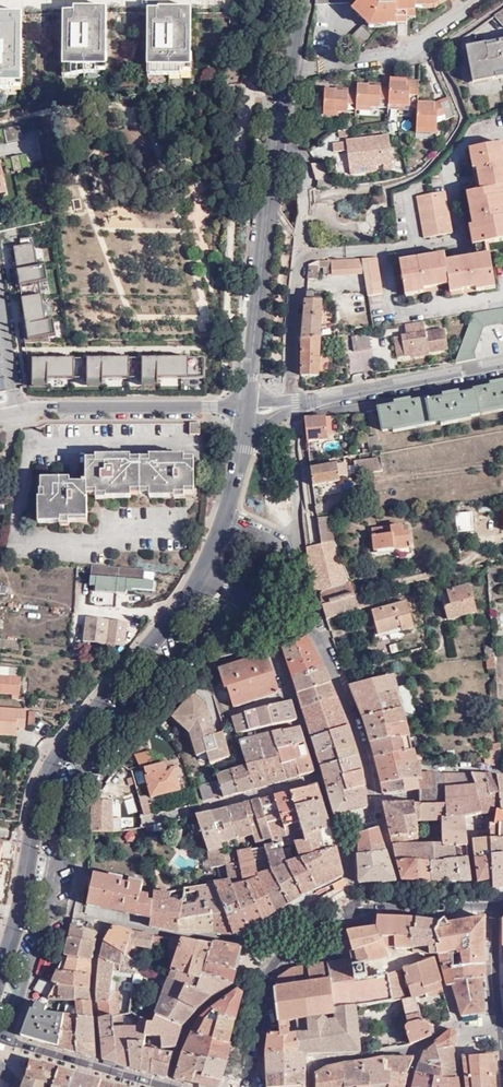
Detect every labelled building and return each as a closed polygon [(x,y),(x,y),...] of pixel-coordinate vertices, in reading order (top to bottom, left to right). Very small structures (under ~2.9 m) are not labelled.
[(350,2),(354,6),(368,20),(364,23),(350,37),(357,42),(362,46),(380,28),(387,28),(388,25),(396,25),(397,24),(407,23),(407,18),(415,18),(415,8),(415,3),(432,2),(435,0),(351,0),(350,2)] [(432,2),(415,3),(415,8),(434,7),(446,0),(435,0),(432,2)] [(368,20),(354,6),(352,10),(364,23),(368,20)] [(63,12),(63,69),(106,69),(106,7),(74,7),(74,11),(63,12)] [(148,8),(147,70),(191,70),(191,8),(148,8)] [(494,15),(502,26),(502,8),(494,15)] [(21,86),(21,11),(0,12),(0,86),(21,86)] [(466,47),(472,80),(501,74),(500,70),(502,69),(502,40),(466,47)] [(500,70),(501,74),(472,80),(472,83),(502,77),(502,69),(500,70)] [(409,76),(393,75),(393,81),(393,85),(392,101),(417,103),(419,102),(420,87),(409,85),(409,76)] [(420,87),(420,77),(409,76),(409,85),(420,87)] [(373,83),(360,82),(360,86),(360,90),(359,103),(392,105),(392,101),(393,85),(372,84),(373,83)] [(328,109),(359,111),(359,103),(360,90),(340,89),(340,88),(329,87),(328,109)] [(448,100),(447,97),(434,103),(434,104),(434,111),(437,112),(437,114),(443,111),(440,103),(448,100)] [(455,115),(448,100),(440,103),(443,111),(447,118),(455,115)] [(434,111),(434,104),(417,103),(416,129),(416,134),(417,140),(434,140),(434,134),(437,134),(437,114),(437,112),(434,111)] [(21,124),(4,128),(8,143),(24,139),(21,124)] [(349,130),(338,132),(339,139),(350,137),(349,130)] [(389,135),(347,141),(347,143),(333,144),(334,152),(347,151),(351,175),(377,172),(376,165),(383,165),(384,170),(393,169),(389,135)] [(502,186),(502,150),(502,143),(469,148),(472,169),(476,168),(480,190),(502,186)] [(12,156),(15,171),(24,169),(21,154),(12,156)] [(316,180),(319,181),(330,180),(328,163),(311,164),(316,180)] [(319,181),(318,188),(323,190),(330,188),(330,180),(319,181)] [(480,190),(467,192),(472,224),(468,225),(472,245),(475,244),(486,242),(490,242),(488,228),(502,227),(502,228),(502,186),(480,190)] [(445,191),(417,196),(423,238),(452,233),(445,191)] [(502,240),(502,228),(502,227),(488,228),(490,242),(502,240)] [(486,242),(475,244),(477,256),(488,255),(486,242)] [(13,248),(17,272),(38,269),(35,245),(21,247),(13,248)] [(449,285),(445,261),(444,254),(399,261),(404,296),(424,292),(424,289),(449,285)] [(488,255),(477,256),(445,261),(449,285),(450,292),(476,288),(476,291),(495,288),(489,254),(488,255)] [(346,260),(348,275),(364,275),(368,296),(383,294),(378,258),(347,260),(346,260)] [(346,260),(331,260),(332,276),(348,275),(346,260)] [(318,262),(309,264),(308,279),(317,279),(318,262)] [(38,269),(17,272),(19,288),(40,284),(46,284),(44,268),(38,269)] [(19,288),(21,299),(41,296),(40,284),(19,288)] [(41,296),(21,299),(28,341),(55,337),(52,322),(46,323),(41,296)] [(302,339),(320,339),(322,302),(313,301),(305,301),(302,339)] [(472,313),(456,362),(456,363),(476,359),(475,353),(485,326),(502,323),(502,324),(502,307),(472,313)] [(426,332),(423,321),(404,324),(407,335),(401,336),(404,356),(447,349),(444,329),(426,332)] [(362,336),(364,350),(371,349),(369,334),(362,336)] [(354,351),(364,350),(362,336),(352,337),(354,351)] [(404,356),(401,336),(394,337),(397,357),(404,356)] [(302,339),(301,375),(318,376),(320,339),(302,339)] [(32,359),(31,389),(48,389),(48,380),(74,380),(74,359),(32,359)] [(87,359),(74,359),(74,380),(87,380),(87,359)] [(87,380),(87,390),(103,390),(103,380),(129,380),(129,359),(87,359),(87,380)] [(141,359),(129,359),(129,380),(141,380),(141,359)] [(141,380),(141,389),(158,389),(158,380),(188,380),(188,359),(141,359),(141,380)] [(188,359),(188,380),(205,380),(205,359),(188,359)] [(489,383),(489,387),(474,390),(475,392),(477,392),(481,412),(502,407),(502,381),(489,383)] [(477,392),(475,392),(460,396),(459,393),(442,396),(443,399),(428,401),(425,402),(429,422),(430,425),(441,423),(471,417),(482,415),(481,412),(477,392)] [(411,402),(410,399),(394,403),(395,406),(378,408),(381,431),(393,429),(429,422),(425,402),(428,401),(427,399),(411,402)] [(331,416),(326,416),(303,419),(307,442),(327,440),(326,422),(331,422),(331,416)] [(471,420),(471,417),(441,423),(441,426),(471,420)] [(429,422),(393,429),(393,432),(430,425),(429,422)] [(200,423),(189,423),(189,434),(200,434),(200,423)] [(376,436),(367,437),(369,449),(378,448),(376,436)] [(315,452),(308,453),(310,467),(318,465),(317,462),(315,452)] [(140,490),(140,462),(130,463),(131,458),(130,455),(96,456),(96,458),(96,463),(86,464),(86,481),(86,490),(95,490),(95,495),(106,495),(106,498),(130,498),(130,494),(131,490),(140,490)] [(184,463),(183,458),(183,455),(149,455),(149,458),(149,462),(140,462),(140,490),(149,490),(149,494),(149,497),(174,497),(174,494),(184,494),(184,489),(194,490),(195,463),(184,463)] [(356,475),(383,470),(381,458),(380,458),(379,457),(355,460),(355,462),(354,462),(356,475)] [(345,464),(311,469),(313,486),(341,481),(340,477),(347,476),(345,464)] [(87,495),(86,490),(86,481),(83,480),(82,483),(70,483),(70,479),(41,478),(41,491),(44,491),(44,499),(39,498),(38,499),(37,522),(60,523),(60,519),(86,519),(87,495)] [(456,532),(472,532),(472,512),(456,513),(456,532)] [(330,517),(318,518),(319,527),(331,525),(330,517)] [(331,525),(319,527),(321,544),(334,541),(332,525),(331,525)] [(394,548),(395,552),(400,552),(400,556),(412,554),(409,533),(403,534),(402,527),(371,528),(373,550),(377,550),(394,548)] [(321,544),(307,546),(312,590),(324,591),(351,582),(334,541),(321,544)] [(460,561),(476,560),(476,546),(459,547),(460,561)] [(90,567),(90,593),(154,593),(155,580),(143,580),(143,568),(90,567)] [(498,567),(487,569),(487,579),(496,578),(499,577),(498,567)] [(496,578),(487,579),(488,588),(497,587),(496,578)] [(321,594),(322,605),(359,595),(352,583),(351,582),(324,591),(321,594)] [(469,585),(447,591),(451,605),(445,607),(448,619),(448,620),(476,612),(469,585)] [(451,605),(447,591),(438,593),(445,620),(448,619),(445,607),(451,605)] [(322,605),(327,620),(360,608),(361,599),(359,595),(322,605)] [(401,628),(402,631),(414,628),(407,601),(371,611),(377,632),(387,629),(388,631),(401,628)] [(87,618),(83,642),(124,647),(127,622),(113,621),(87,618)] [(379,638),(402,631),(401,628),(388,631),(387,629),(377,632),(379,638)] [(307,638),(294,643),(299,659),(288,663),(292,678),(323,668),(316,654),(307,638)] [(299,659),(294,643),(283,649),(288,663),(299,659)] [(486,657),(488,657),(494,657),(494,645),(485,647),(486,657)] [(227,688),(234,707),(279,692),(266,653),(219,669),(225,689),(227,688)] [(330,683),(323,668),(292,678),(298,694),(312,691),(312,689),(330,683)] [(0,675),(0,693),(20,695),(21,677),(0,675)] [(393,675),(350,686),(362,718),(402,709),(397,689),(393,675)] [(337,699),(330,683),(312,689),(312,691),(298,694),(303,710),(337,699)] [(403,714),(415,710),(408,685),(397,689),(402,709),(403,714)] [(491,703),(498,703),(497,691),(490,692),(491,703)] [(197,756),(207,753),(215,751),(218,761),(229,757),(222,733),(215,735),(208,714),(203,716),(200,707),(202,704),(192,695),(173,718),(190,733),(197,756)] [(349,728),(337,699),(303,710),(312,740),(332,734),(349,728)] [(253,710),(232,717),(237,733),(296,720),(290,701),(253,710)] [(206,707),(202,704),(200,707),(203,716),(208,714),(206,707)] [(0,708),(0,731),(4,731),(4,734),(16,735),(17,728),(25,728),(26,711),(0,708)] [(406,723),(405,720),(403,714),(402,709),(362,718),(366,731),(406,723)] [(405,720),(416,717),(415,710),(403,714),(405,720)] [(36,712),(29,711),(27,724),(35,725),(36,712)] [(370,744),(409,736),(406,723),(366,731),(370,744)] [(299,727),(284,731),(288,746),(304,742),(299,727)] [(354,743),(349,728),(332,734),(337,748),(354,743)] [(284,731),(273,733),(277,749),(288,746),(284,731)] [(273,733),(258,737),(264,761),(280,757),(277,749),(273,733)] [(332,734),(312,740),(316,754),(335,749),(337,748),(332,734)] [(374,758),(412,751),(409,736),(370,744),(374,758)] [(258,737),(240,741),(239,742),(246,766),(256,763),(264,761),(258,737)] [(277,749),(280,757),(282,765),(295,761),(299,777),(313,773),(304,742),(288,746),(277,749)] [(358,757),(354,743),(337,748),(335,749),(339,763),(358,757)] [(502,766),(502,764),(502,743),(491,744),(492,765),(502,766)] [(335,749),(316,754),(321,769),(335,765),(339,764),(339,763),(335,749)] [(135,755),(139,767),(153,762),(149,750),(135,755)] [(421,773),(420,764),(420,763),(417,763),(415,751),(414,750),(412,751),(374,758),(381,784),(403,780),(404,791),(419,789),(430,787),(429,772),(421,773)] [(215,751),(207,753),(210,763),(218,761),(215,751)] [(264,761),(256,763),(263,787),(287,780),(282,765),(280,757),(264,761)] [(339,764),(335,765),(339,779),(362,772),(358,757),(339,763),(339,764)] [(282,765),(287,780),(299,777),(295,761),(282,765)] [(161,769),(165,768),(164,763),(144,769),(145,772),(149,771),(151,775),(162,772),(161,769)] [(256,763),(246,766),(231,771),(239,793),(263,787),(256,763)] [(335,765),(321,769),(326,786),(340,783),(339,779),(335,765)] [(166,771),(165,768),(161,769),(162,772),(151,775),(149,771),(145,772),(146,776),(145,777),(151,798),(180,791),(174,769),(166,771)] [(239,793),(231,771),(217,775),(218,780),(224,797),(239,793)] [(340,783),(350,813),(367,809),(363,776),(362,772),(339,779),(340,783)] [(442,774),(429,772),(430,787),(431,793),(445,792),(476,790),(472,774),(442,774)] [(487,775),(472,774),(476,790),(482,814),(488,813),(496,812),(497,811),(501,810),(499,794),(497,775),(487,775)] [(137,790),(133,775),(128,777),(131,790),(137,790)] [(224,797),(218,780),(199,786),(203,800),(218,795),(219,799),(224,797)] [(383,795),(404,791),(403,780),(381,784),(383,795)] [(340,783),(326,786),(335,817),(350,813),(340,783)] [(296,807),(323,800),(318,785),(291,792),(296,807)] [(431,793),(430,787),(419,789),(420,804),(446,803),(445,792),(431,793)] [(137,790),(131,790),(122,790),(123,800),(139,799),(139,798),(137,790)] [(482,814),(476,790),(445,792),(446,803),(446,818),(464,817),(464,818),(482,814)] [(285,827),(300,823),(296,807),(291,792),(275,797),(285,827)] [(139,799),(144,816),(145,816),(152,814),(149,804),(147,804),(144,796),(139,798),(139,799)] [(271,831),(285,827),(275,797),(261,800),(271,831)] [(112,801),(94,799),(91,820),(91,832),(92,832),(113,832),(113,818),(112,801)] [(251,803),(263,842),(271,839),(273,839),(271,831),(261,800),(251,803)] [(305,837),(331,829),(331,827),(329,820),(323,800),(296,807),(300,823),(305,837)] [(257,849),(264,848),(265,848),(263,842),(251,803),(243,805),(253,835),(257,849)] [(446,818),(446,803),(420,804),(384,805),(392,839),(395,846),(418,845),(416,821),(441,818),(446,818)] [(244,837),(253,835),(243,805),(227,809),(237,839),(238,839),(244,837)] [(211,813),(221,843),(237,839),(227,809),(211,813)] [(501,810),(497,811),(496,812),(494,823),(494,824),(499,824),(502,824),(502,810),(501,810)] [(203,836),(209,852),(223,849),(221,843),(211,813),(197,816),(203,836)] [(120,817),(113,818),(113,832),(121,831),(120,817)] [(467,842),(464,818),(464,817),(446,818),(441,818),(442,838),(442,844),(467,842)] [(300,858),(315,890),(316,891),(325,887),(324,885),(331,882),(332,883),(341,878),(343,877),(335,842),(331,829),(305,837),(300,823),(285,827),(271,831),(273,839),(271,839),(273,846),(281,845),(289,844),(290,844),(295,843),(299,858),(300,858)] [(158,832),(156,824),(146,826),(147,834),(158,832)] [(499,824),(494,824),(489,824),(490,839),(491,857),(502,856),(502,840),(499,840),(499,824)] [(139,828),(130,830),(132,842),(145,840),(143,828),(139,828)] [(357,835),(357,856),(385,852),(377,828),(357,835)] [(490,839),(473,839),(475,858),(491,857),(490,839)] [(468,859),(467,842),(442,844),(430,844),(430,861),(432,882),(458,882),(456,859),(468,859)] [(418,845),(395,846),(397,863),(418,862),(430,861),(430,844),(418,845)] [(271,871),(288,905),(303,896),(286,863),(281,845),(273,846),(265,848),(264,848),(271,871)] [(258,876),(276,913),(276,914),(289,906),(288,905),(271,871),(264,848),(257,849),(251,850),(256,870),(258,876)] [(211,868),(224,866),(227,865),(224,855),(223,849),(209,852),(211,868)] [(245,882),(262,921),(266,919),(267,920),(275,914),(275,913),(276,913),(258,876),(256,870),(251,850),(242,851),(238,852),(224,855),(227,865),(228,872),(228,875),(226,876),(227,882),(231,882),(232,885),(245,882)] [(357,856),(357,869),(390,869),(385,852),(357,856)] [(491,857),(492,880),(492,889),(502,888),(502,856),(491,857)] [(491,857),(475,858),(478,883),(492,880),(491,857)] [(286,863),(303,896),(315,890),(300,858),(299,858),(286,863)] [(471,882),(468,859),(456,859),(458,882),(471,882)] [(418,862),(418,882),(432,882),(430,861),(418,862)] [(418,862),(397,863),(401,882),(418,882),(418,862)] [(390,869),(357,869),(358,883),(395,882),(390,869)] [(88,902),(116,908),(118,895),(113,894),(116,878),(94,874),(88,902)] [(116,908),(129,910),(130,903),(132,892),(134,883),(128,881),(128,884),(122,883),(123,880),(116,878),(113,894),(118,895),(116,908)] [(155,879),(154,893),(164,894),(162,878),(155,879)] [(226,916),(233,935),(248,929),(232,885),(231,882),(227,882),(214,884),(226,916)] [(232,885),(248,929),(253,926),(253,927),(261,922),(262,921),(245,882),(232,885)] [(130,903),(129,910),(151,915),(153,901),(147,901),(148,895),(140,894),(142,884),(134,883),(132,892),(130,903)] [(184,889),(178,922),(189,919),(209,917),(214,916),(226,916),(214,884),(207,885),(184,889)] [(151,918),(150,926),(165,929),(166,928),(176,930),(178,922),(184,889),(169,892),(167,894),(164,894),(154,893),(153,893),(153,901),(151,915),(150,918),(151,918)] [(176,930),(176,932),(178,932),(208,933),(213,933),(214,916),(209,917),(189,919),(178,922),(176,930)] [(214,916),(213,933),(233,935),(226,916),(214,916)] [(444,919),(439,923),(441,934),(436,943),(434,954),(438,955),(452,954),(485,952),(485,917),(449,924),(444,919)] [(414,930),(415,919),(391,919),(377,918),(376,921),(394,921),(394,947),(394,949),(410,949),(410,930),(414,930)] [(69,938),(94,945),(97,934),(91,922),(73,919),(72,924),(71,924),(69,938)] [(441,934),(439,923),(415,919),(414,930),(410,930),(410,949),(413,949),(430,947),(429,954),(434,954),(436,943),(441,934)] [(394,921),(376,921),(376,927),(383,928),(384,938),(382,938),(385,947),(394,947),(394,921)] [(383,928),(376,927),(346,932),(351,950),(350,950),(350,951),(363,950),(385,947),(382,938),(384,938),(383,928)] [(128,945),(132,932),(113,928),(104,940),(122,953),(125,955),(127,947),(128,945)] [(151,949),(152,945),(153,935),(132,932),(128,945),(131,946),(151,949)] [(65,956),(91,961),(94,945),(69,938),(65,956)] [(190,977),(198,944),(180,940),(170,938),(168,948),(178,950),(171,971),(190,977)] [(122,953),(104,940),(101,949),(99,957),(121,966),(122,953)] [(207,963),(235,971),(240,948),(216,943),(212,944),(212,947),(207,963)] [(207,963),(212,947),(198,944),(190,977),(200,980),(207,963)] [(363,950),(350,951),(352,960),(350,960),(352,967),(365,965),(369,964),(373,963),(378,960),(388,955),(385,947),(363,950)] [(171,972),(171,971),(178,950),(168,948),(164,957),(170,959),(166,970),(171,972)] [(485,965),(485,952),(452,954),(451,970),(462,968),(485,965)] [(134,979),(136,963),(128,957),(125,955),(122,953),(121,966),(99,957),(99,964),(97,975),(104,976),(104,974),(113,975),(113,974),(118,975),(118,976),(134,979)] [(452,954),(438,955),(447,986),(452,985),(463,982),(462,968),(451,970),(452,954)] [(71,973),(90,976),(91,961),(65,956),(58,972),(71,973)] [(433,959),(401,970),(406,999),(411,998),(411,999),(415,997),(416,997),(425,995),(426,997),(443,992),(433,959)] [(352,967),(350,960),(332,963),(307,967),(310,983),(303,984),(300,968),(291,969),(277,978),(275,981),(276,985),(274,988),(278,1023),(288,1022),(307,1019),(322,1016),(334,1015),(335,1015),(334,1010),(344,1009),(356,1007),(383,1003),(394,1002),(402,1000),(406,999),(401,970),(387,974),(367,979),(365,965),(352,967)] [(232,985),(235,971),(207,963),(200,980),(190,977),(171,971),(171,972),(169,979),(185,986),(210,997),(219,992),(232,985)] [(485,978),(485,965),(462,968),(463,982),(452,985),(461,1016),(481,1013),(477,979),(485,978)] [(310,983),(307,967),(300,968),(303,984),(310,983)] [(80,988),(89,990),(90,976),(71,973),(58,972),(52,984),(71,987),(80,988)] [(104,976),(97,975),(96,988),(96,1003),(97,1004),(99,1019),(113,1016),(119,1015),(120,993),(110,991),(113,975),(104,974),(104,976)] [(183,1024),(196,1010),(179,1001),(185,986),(169,979),(161,976),(158,985),(166,987),(162,999),(156,1015),(181,1026),(183,1024)] [(486,988),(485,978),(477,979),(481,1013),(485,1013),(482,988),(486,988)] [(44,997),(52,984),(48,982),(41,995),(42,996),(44,997)] [(76,1002),(91,1003),(89,990),(80,988),(71,987),(52,984),(44,997),(47,999),(76,1002)] [(154,996),(162,999),(166,987),(158,985),(154,996)] [(206,1001),(210,997),(185,986),(179,1001),(196,1010),(206,1001)] [(224,999),(210,1009),(220,1014),(235,1021),(243,993),(237,989),(224,999)] [(411,998),(406,999),(402,1000),(405,1016),(407,1025),(405,1028),(405,1031),(407,1038),(409,1044),(432,1036),(431,1027),(433,1027),(422,1020),(418,1006),(416,1006),(415,997),(411,999),(411,998)] [(405,1016),(402,1000),(394,1002),(383,1003),(356,1007),(357,1022),(360,1053),(386,1049),(409,1045),(409,1044),(407,1038),(405,1031),(405,1028),(407,1025),(405,1016)] [(78,1016),(93,1020),(91,1003),(76,1002),(76,1006),(78,1016)] [(35,1041),(57,1047),(63,1015),(57,1015),(45,1013),(47,1008),(37,1003),(33,1011),(31,1011),(21,1037),(35,1041)] [(75,1016),(78,1016),(76,1006),(59,1004),(59,1007),(70,1008),(69,1014),(75,1016)] [(121,1006),(121,1015),(128,1014),(130,1013),(131,1006),(121,1006)] [(57,1047),(75,1053),(78,1016),(75,1016),(69,1014),(70,1008),(59,1007),(57,1015),(63,1015),(57,1047)] [(357,1022),(356,1007),(344,1009),(348,1055),(349,1055),(360,1053),(357,1022)] [(220,1014),(210,1009),(199,1020),(192,1032),(214,1038),(220,1014)] [(303,1035),(304,1054),(304,1056),(348,1055),(344,1009),(334,1010),(335,1015),(334,1015),(335,1021),(327,1022),(322,1016),(307,1019),(309,1035),(303,1035)] [(235,1021),(220,1014),(214,1038),(231,1043),(235,1025),(234,1025),(235,1021)] [(119,1015),(113,1016),(113,1025),(122,1025),(121,1015),(120,1015),(119,1015)] [(174,1049),(181,1026),(156,1015),(155,1017),(153,1023),(149,1023),(146,1037),(152,1037),(152,1046),(162,1046),(162,1048),(174,1049)] [(433,1027),(439,1024),(436,1015),(422,1020),(433,1027)] [(94,1058),(93,1020),(78,1016),(75,1053),(94,1058)] [(113,1016),(99,1019),(101,1040),(114,1038),(113,1027),(113,1025),(113,1016)] [(144,1043),(146,1037),(149,1023),(146,1022),(140,1018),(137,1027),(125,1027),(113,1027),(114,1038),(117,1059),(117,1064),(130,1068),(128,1043),(144,1043)] [(288,1022),(278,1023),(279,1034),(268,1034),(265,1053),(283,1054),(304,1054),(303,1035),(303,1034),(298,1034),(290,1035),(288,1022)] [(451,1030),(435,1044),(436,1050),(454,1047),(452,1040),(456,1035),(457,1034),(451,1030)] [(214,1038),(192,1032),(185,1047),(183,1054),(200,1057),(226,1063),(231,1043),(214,1038)] [(114,1038),(101,1040),(102,1060),(117,1064),(117,1059),(114,1038)] [(128,1043),(130,1068),(140,1071),(143,1049),(144,1043),(128,1043)] [(425,1052),(420,1063),(441,1068),(436,1050),(435,1044),(425,1052)] [(441,1068),(440,1078),(442,1079),(458,1079),(458,1078),(456,1062),(446,1063),(445,1060),(442,1061),(442,1056),(454,1052),(454,1047),(436,1050),(441,1068)] [(143,1049),(140,1071),(150,1073),(154,1051),(154,1050),(143,1049)] [(166,1078),(172,1054),(154,1051),(150,1073),(159,1076),(159,1077),(164,1078),(164,1077),(166,1078)] [(446,1063),(456,1062),(454,1052),(442,1056),(442,1061),(445,1060),(446,1063)] [(283,1054),(265,1053),(266,1073),(289,1072),(304,1071),(304,1056),(304,1054),(283,1054)] [(200,1057),(183,1054),(175,1079),(192,1083),(196,1072),(200,1057)] [(494,1055),(463,1057),(466,1086),(496,1086),(494,1055)] [(226,1063),(200,1057),(196,1072),(221,1082),(221,1080),(222,1081),(226,1068),(225,1068),(226,1063)] [(363,1061),(365,1072),(369,1072),(370,1085),(370,1086),(384,1086),(384,1072),(384,1058),(363,1061)] [(413,1058),(384,1058),(384,1072),(407,1074),(413,1058)] [(48,1085),(53,1067),(30,1061),(25,1078),(48,1085)] [(354,1063),(344,1064),(345,1084),(355,1081),(355,1086),(370,1085),(369,1072),(365,1072),(363,1061),(354,1063)] [(416,1074),(435,1078),(440,1078),(441,1068),(420,1063),(420,1062),(416,1074)] [(344,1064),(327,1068),(316,1074),(316,1086),(345,1086),(345,1084),(344,1064)] [(74,1073),(53,1067),(48,1085),(54,1086),(70,1086),(74,1073)] [(266,1073),(267,1086),(304,1086),(304,1071),(289,1072),(266,1073)] [(192,1083),(200,1084),(200,1086),(202,1086),(219,1086),(220,1086),(221,1082),(196,1072),(192,1083)] [(384,1072),(384,1086),(404,1086),(407,1074),(384,1072)] [(102,1082),(74,1073),(70,1086),(100,1086),(102,1082)] [(412,1086),(433,1086),(435,1078),(416,1074),(412,1086)] [(48,1085),(25,1078),(22,1086),(47,1086),(48,1085)] [(458,1079),(442,1079),(440,1078),(435,1078),(433,1086),(459,1086),(458,1079)]
